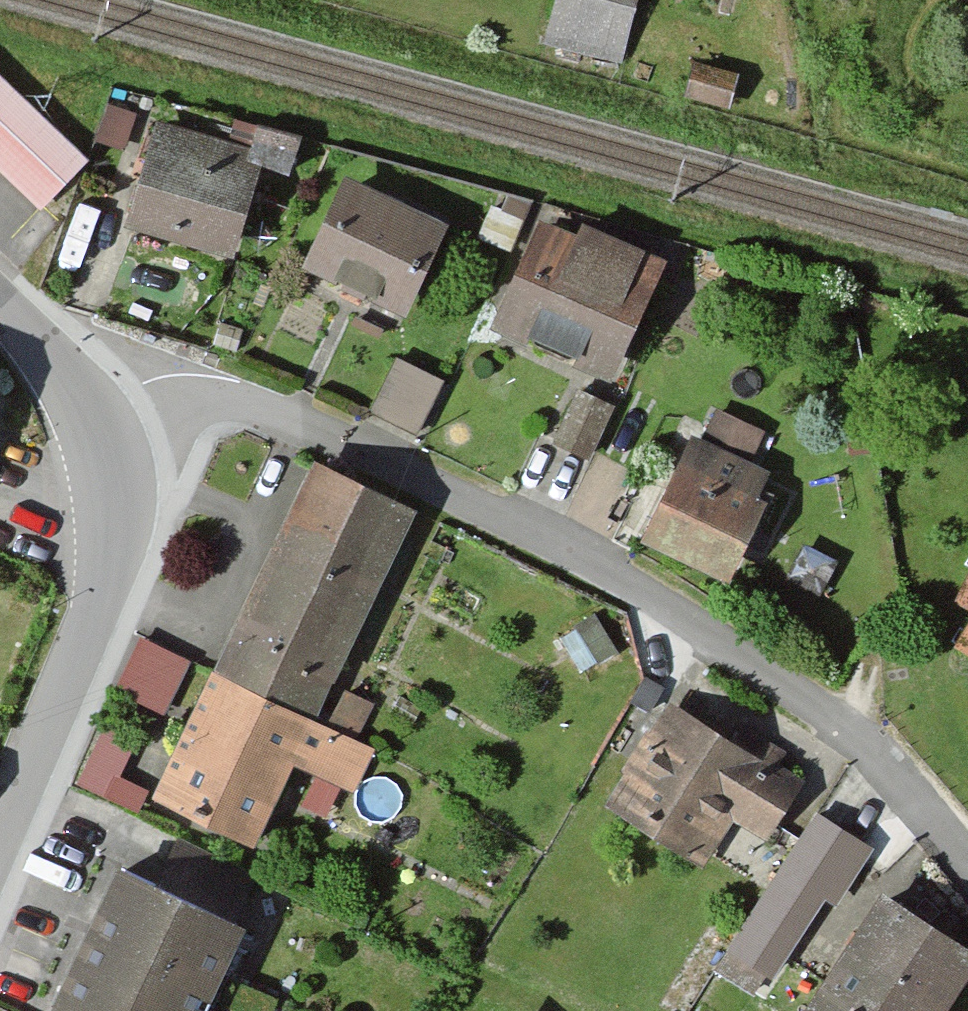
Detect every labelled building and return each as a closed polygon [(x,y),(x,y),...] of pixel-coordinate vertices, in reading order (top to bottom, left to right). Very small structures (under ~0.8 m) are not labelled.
[(636,0),(562,0),(552,40),(621,57),(636,0)] [(39,206),(86,157),(0,74),(0,168),(39,206)] [(736,85),(689,74),(681,106),(728,117),(736,85)] [(130,224),(230,254),(260,153),(160,123),(130,224)] [(304,265),(400,314),(446,223),(350,175),(304,265)] [(492,325),(608,378),(663,258),(583,222),(576,236),(540,220),(492,325)] [(371,410),(415,432),(441,382),(397,359),(371,410)] [(610,405),(576,390),(553,441),(588,456),(610,405)] [(642,540),(726,580),(764,501),(753,496),(766,469),(745,460),(759,431),(718,412),(704,439),(693,434),(642,540)] [(311,715),(411,509),(313,462),(214,669),(311,715)] [(783,579),(820,599),(841,558),(805,539),(783,579)] [(938,633),(967,648),(967,575),(938,633)] [(186,659),(139,636),(114,686),(160,709),(186,659)] [(373,745),(311,715),(214,669),(153,796),(251,843),(291,759),(352,789),(373,745)] [(797,783),(772,767),(783,749),(745,724),(733,742),(672,702),(606,803),(701,864),(732,817),(762,837),(797,783)] [(132,742),(105,729),(79,781),(138,811),(148,792),(115,775),(132,742)] [(867,849),(815,815),(714,966),(751,991),(764,971),(770,975),(825,892),(834,898),(867,849)] [(242,927),(230,922),(253,876),(178,839),(155,884),(121,867),(55,999),(79,1010),(200,1010),(242,927)] [(967,971),(967,948),(883,892),(805,1010),(942,1010),(967,971)]
